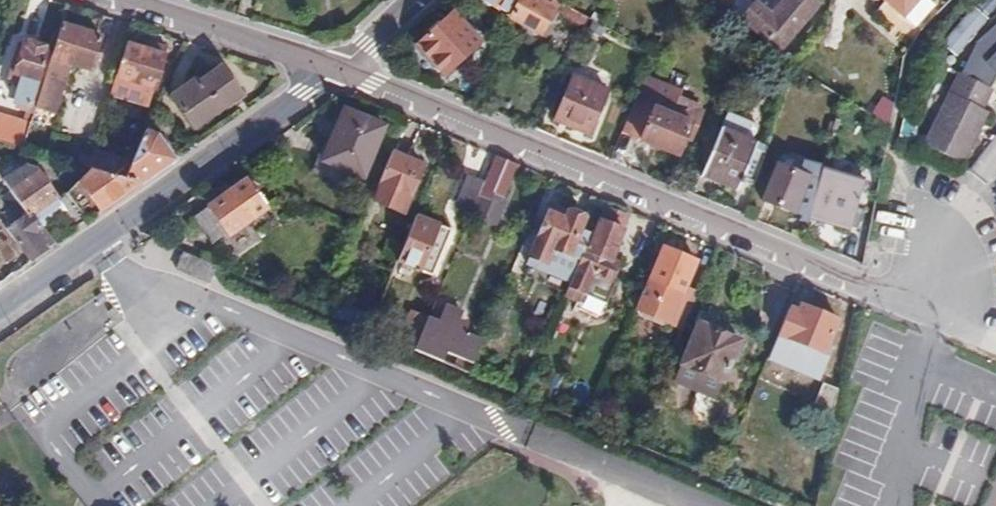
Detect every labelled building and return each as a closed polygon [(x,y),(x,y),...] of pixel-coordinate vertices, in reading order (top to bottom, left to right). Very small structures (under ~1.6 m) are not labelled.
[(562,3),(556,0),(492,0),(491,3),(515,15),(513,19),(542,36),(562,3)] [(717,15),(725,5),(730,0),(711,0),(706,6),(717,15)] [(725,5),(739,17),(754,0),(730,0),(725,5)] [(755,0),(754,0),(739,17),(779,51),(818,7),(810,0),(782,0),(770,12),(755,0)] [(916,27),(934,5),(928,0),(884,0),(916,27)] [(971,5),(938,41),(953,55),(986,19),(971,5)] [(453,13),(420,43),(446,73),(480,44),(453,13)] [(62,22),(36,105),(56,110),(72,60),(91,67),(101,35),(62,22)] [(960,74),(965,75),(995,91),(995,22),(974,40),(960,74)] [(130,43),(119,72),(116,83),(152,95),(169,47),(149,41),(147,49),(130,43)] [(22,76),(14,99),(32,104),(48,52),(23,45),(14,73),(22,76)] [(195,78),(172,95),(196,127),(242,93),(219,65),(198,81),(195,78)] [(116,70),(108,94),(148,108),(152,95),(116,83),(119,72),(116,70)] [(927,143),(964,163),(990,116),(984,114),(995,93),(995,91),(965,75),(927,143)] [(572,76),(555,120),(589,135),(608,92),(572,76)] [(635,99),(622,132),(677,158),(687,135),(692,136),(699,119),(695,117),(698,110),(660,93),(654,106),(635,99)] [(870,116),(890,128),(895,103),(882,96),(870,116)] [(342,110),(321,160),(364,177),(384,127),(342,110)] [(23,145),(30,121),(0,112),(0,138),(23,145)] [(729,113),(701,175),(738,189),(757,142),(752,141),(758,127),(729,113)] [(142,137),(125,176),(142,182),(176,159),(159,134),(145,129),(142,137)] [(117,174),(125,176),(142,137),(134,135),(117,174)] [(78,149),(75,161),(86,164),(89,153),(78,149)] [(389,152),(371,197),(386,203),(394,201),(398,192),(409,196),(422,165),(389,152)] [(517,163),(495,154),(484,181),(470,214),(498,225),(506,205),(500,203),(503,198),(517,163)] [(88,220),(68,194),(64,193),(41,163),(31,161),(8,177),(14,187),(32,211),(34,214),(52,203),(58,210),(72,231),(88,220)] [(142,182),(125,176),(117,174),(92,166),(81,180),(104,209),(142,182)] [(777,166),(764,200),(795,212),(808,180),(777,166)] [(864,210),(849,203),(842,200),(846,190),(853,173),(836,166),(812,220),(836,229),(838,223),(855,230),(864,210)] [(73,172),(64,178),(67,183),(77,177),(73,172)] [(8,187),(0,174),(0,192),(8,187)] [(452,207),(470,214),(484,181),(466,175),(452,207)] [(245,180),(192,218),(210,241),(226,230),(228,233),(265,206),(245,180)] [(32,211),(14,187),(3,194),(20,219),(32,211)] [(842,200),(849,203),(852,193),(846,190),(842,200)] [(403,210),(409,196),(398,192),(394,201),(386,203),(403,210)] [(52,203),(34,214),(41,223),(58,210),(52,203)] [(551,205),(538,238),(554,245),(552,251),(569,257),(578,236),(586,216),(568,208),(567,210),(551,205)] [(565,294),(578,299),(586,294),(609,303),(616,284),(612,282),(619,264),(610,260),(629,216),(602,206),(588,240),(579,261),(570,282),(565,294)] [(9,227),(31,260),(55,243),(41,223),(34,214),(32,211),(20,219),(9,227)] [(413,219),(395,264),(420,274),(424,263),(426,262),(429,261),(433,263),(445,232),(413,219)] [(588,240),(578,236),(569,257),(579,261),(588,240)] [(554,245),(538,238),(528,264),(570,282),(579,261),(569,257),(552,251),(554,245)] [(661,246),(635,311),(639,312),(640,318),(661,327),(665,323),(681,329),(696,291),(687,285),(697,260),(661,246)] [(220,269),(187,254),(177,274),(210,289),(220,269)] [(791,299),(769,354),(811,372),(798,410),(819,419),(820,415),(830,419),(837,387),(818,383),(823,366),(831,350),(826,347),(838,321),(791,299)] [(448,304),(439,324),(465,334),(470,323),(461,318),(464,311),(448,304)] [(398,342),(415,349),(427,318),(411,311),(398,342)] [(472,362),(473,360),(481,341),(465,334),(439,324),(427,318),(415,349),(442,361),(447,352),(472,362)] [(696,324),(679,364),(720,383),(737,341),(715,330),(716,325),(703,319),(701,324),(696,324)] [(468,372),(483,379),(488,367),(473,360),(472,362),(468,372)] [(622,433),(635,439),(638,430),(625,426),(622,433)]
